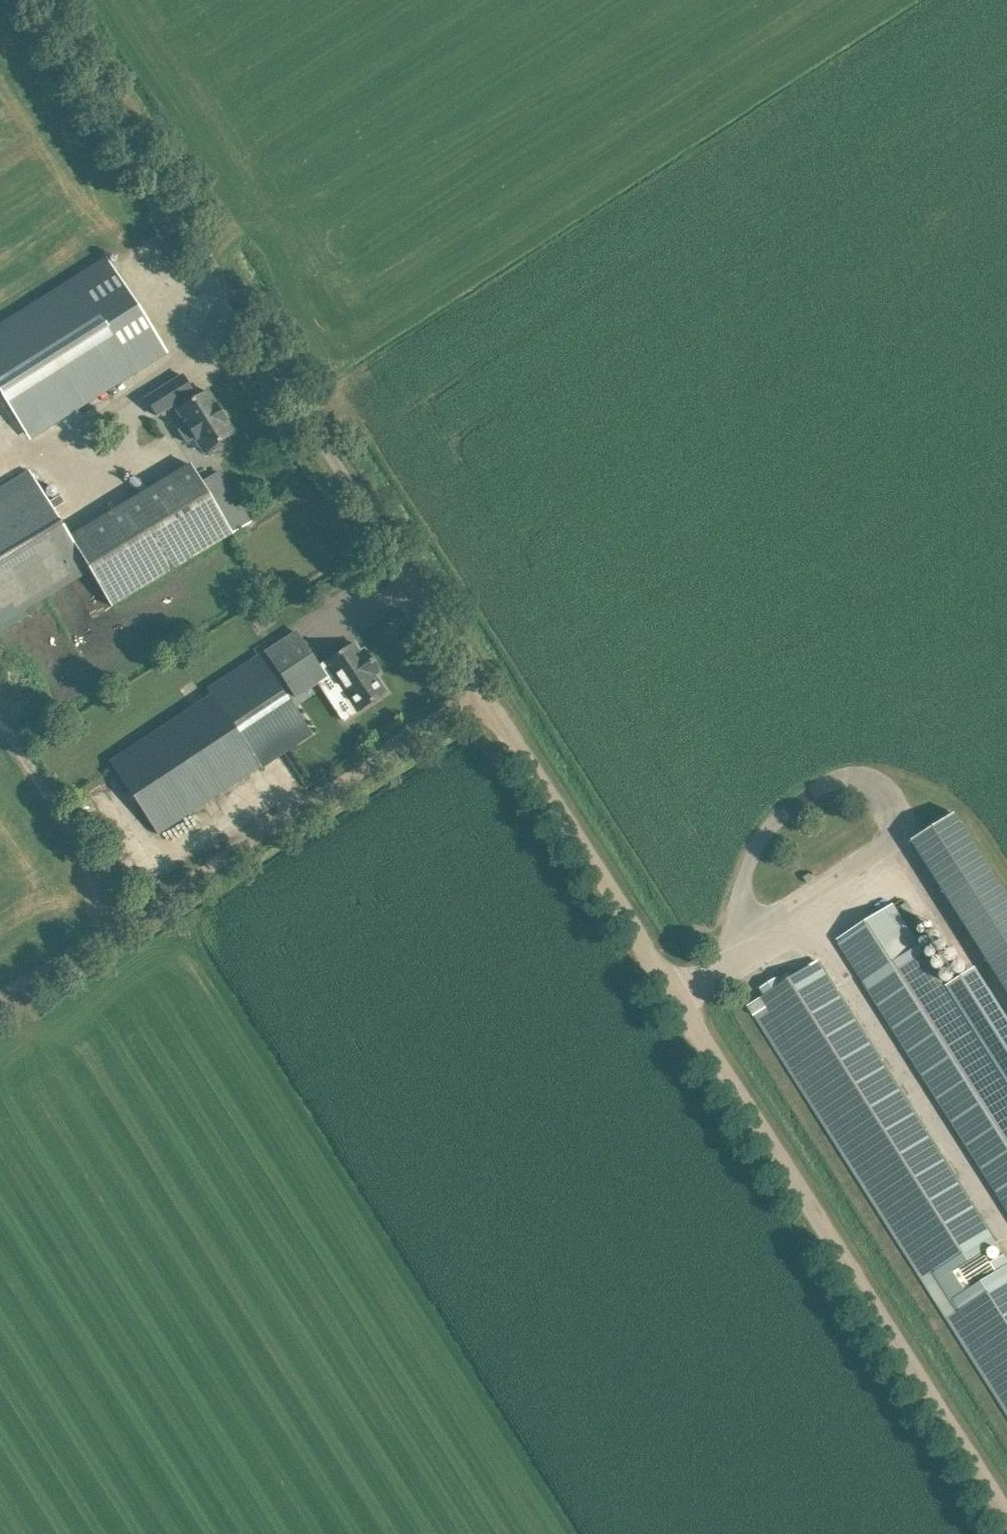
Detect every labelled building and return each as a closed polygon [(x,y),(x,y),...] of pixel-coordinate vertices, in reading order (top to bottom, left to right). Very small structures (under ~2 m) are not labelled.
[(41,305),(0,331),(0,393),(23,428),(135,357),(137,361),(161,347),(110,265),(93,276),(43,308),(41,305)] [(156,415),(162,411),(174,404),(178,410),(177,410),(186,425),(178,430),(186,443),(194,438),(203,453),(210,448),(212,451),(229,440),(227,437),(234,433),(207,391),(196,398),(192,393),(193,392),(183,375),(145,398),(156,415)] [(0,497),(0,621),(88,568),(111,605),(232,532),(190,463),(69,536),(34,477),(0,497)] [(386,692),(375,675),(379,672),(364,649),(360,652),(354,643),(324,663),(326,666),(321,669),(296,631),(266,652),(296,697),(331,673),(345,695),(350,692),(361,708),(386,692)] [(158,833),(312,731),(260,656),(208,690),(210,693),(109,760),(158,833)] [(957,812),(911,842),(1006,992),(1006,891),(957,812)] [(894,904),(838,939),(1006,1206),(1006,1083),(894,904)] [(766,995),(763,997),(941,1278),(958,1268),(997,1243),(819,961),(782,984),(778,978),(762,988),(766,995)] [(748,1005),(1006,1412),(1006,1265),(971,1288),(958,1268),(941,1278),(763,997),(748,1005)]
